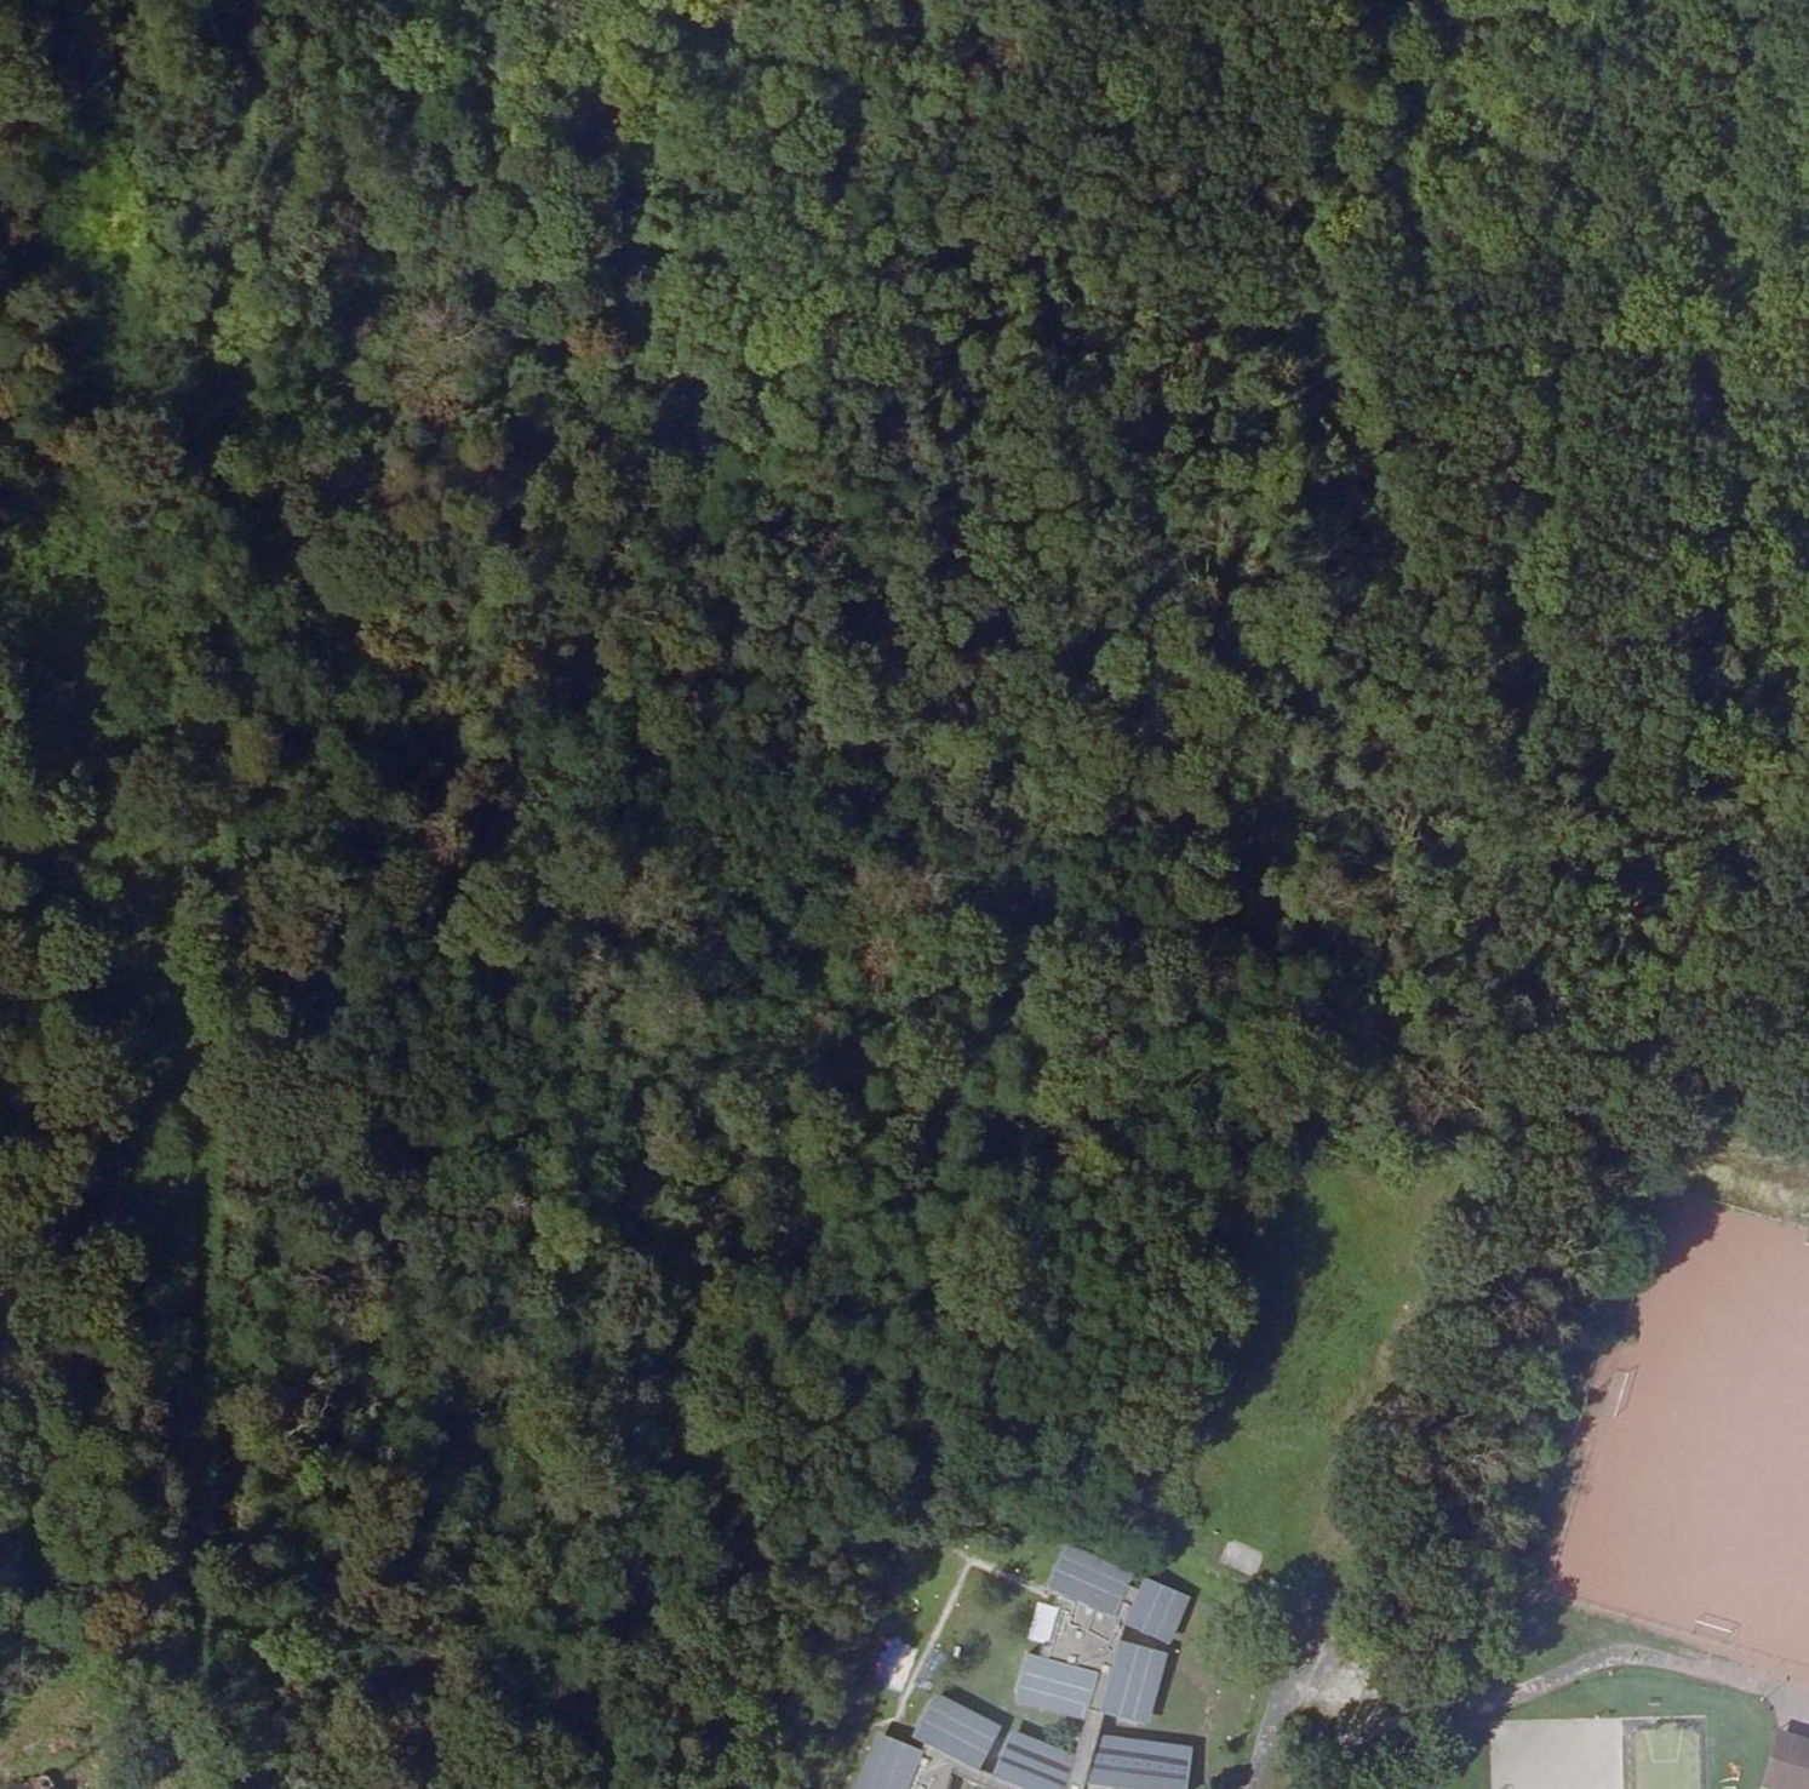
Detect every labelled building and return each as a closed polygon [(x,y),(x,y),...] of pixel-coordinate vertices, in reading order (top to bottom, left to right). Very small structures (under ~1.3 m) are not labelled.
[(1442,1136),(1448,1129),(1432,1121),(1426,1132),(1423,1137),(1438,1144),(1442,1136)] [(805,1126),(800,1143),(816,1149),(822,1131),(805,1126)] [(1088,1545),(1062,1533),(1057,1543),(1066,1536),(1081,1552),(1088,1545)] [(1057,1543),(1039,1582),(1107,1613),(1124,1579),(1126,1574),(1110,1555),(1103,1562),(1088,1545),(1081,1552),(1066,1536),(1057,1543)] [(1110,1555),(1088,1545),(1103,1562),(1110,1555)] [(1130,1565),(1110,1555),(1126,1574),(1130,1565)] [(1126,1574),(1124,1579),(1133,1583),(1140,1569),(1130,1565),(1126,1574)] [(1133,1583),(1118,1616),(1126,1620),(1159,1634),(1178,1618),(1171,1610),(1190,1592),(1140,1569),(1133,1583)] [(1126,1620),(1118,1616),(1133,1583),(1124,1579),(1107,1613),(1039,1582),(1036,1590),(997,1582),(988,1585),(992,1609),(983,1611),(987,1634),(977,1636),(982,1661),(1022,1670),(1021,1675),(1058,1694),(1068,1646),(1098,1653),(1117,1655),(1122,1634),(1126,1620)] [(988,1580),(983,1611),(992,1609),(988,1585),(997,1582),(988,1580)] [(1169,1639),(1190,1592),(1171,1610),(1178,1618),(1159,1634),(1169,1639)] [(983,1611),(977,1636),(987,1634),(983,1611)] [(1159,1645),(1122,1634),(1117,1655),(1103,1708),(1139,1717),(1155,1699),(1146,1691),(1160,1674),(1153,1667),(1167,1651),(1159,1645)] [(972,1659),(982,1661),(977,1636),(972,1659)] [(1170,1647),(1159,1645),(1167,1651),(1153,1667),(1160,1674),(1170,1647)] [(1098,1653),(1073,1742),(1071,1749),(1061,1737),(1053,1744),(1038,1728),(1030,1734),(1016,1718),(1008,1725),(991,1766),(976,1760),(993,1726),(980,1707),(970,1713),(959,1695),(948,1701),(939,1683),(927,1689),(907,1728),(915,1732),(912,1739),(957,1767),(1005,1788),(1080,1788),(1095,1735),(1097,1729),(1103,1708),(1117,1655),(1098,1653)] [(1155,1699),(1160,1674),(1146,1691),(1155,1699)] [(933,1679),(927,1689),(939,1683),(933,1679)] [(959,1695),(939,1683),(948,1701),(959,1695)] [(980,1707),(959,1695),(970,1713),(980,1707)] [(1155,1699),(1139,1717),(1150,1721),(1155,1699)] [(980,1707),(993,1726),(998,1716),(980,1707)] [(1011,1716),(1008,1725),(1016,1718),(1011,1716)] [(1038,1728),(1016,1718),(1030,1734),(1038,1728)] [(912,1739),(876,1725),(851,1788),(905,1788),(912,1739)] [(1061,1737),(1038,1728),(1053,1744),(1061,1737)] [(1095,1735),(1080,1788),(1171,1788),(1173,1782),(1166,1780),(1167,1740),(1162,1731),(1140,1739),(1136,1731),(1114,1739),(1109,1729),(1095,1735)] [(1136,1731),(1109,1729),(1114,1739),(1136,1731)] [(1167,1730),(1136,1731),(1140,1739),(1162,1731),(1167,1740),(1167,1730)] [(1785,1731),(1768,1787),(1773,1788),(1776,1788),(1785,1764),(1798,1768),(1804,1750),(1808,1752),(1808,1738),(1785,1731)] [(1073,1742),(1061,1737),(1071,1749),(1073,1742)] [(957,1767),(912,1739),(905,1788),(951,1788),(957,1767)] [(1776,1788),(1808,1788),(1808,1752),(1804,1750),(1798,1768),(1785,1764),(1776,1788)] [(11,1780),(12,1788),(51,1788),(51,1779),(11,1780)]
